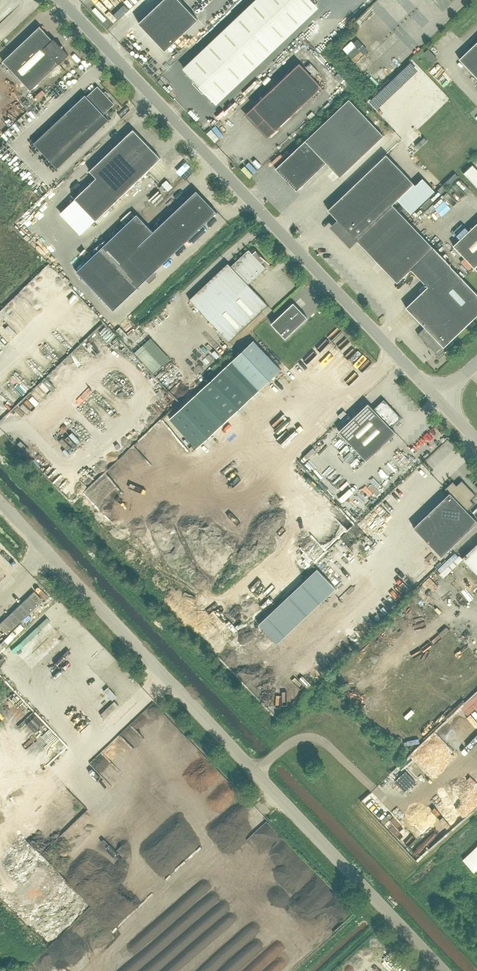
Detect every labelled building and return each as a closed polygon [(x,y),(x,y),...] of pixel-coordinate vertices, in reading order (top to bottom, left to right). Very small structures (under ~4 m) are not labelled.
[(139,23),(165,51),(198,20),(179,0),(163,0),(139,23)] [(186,72),(214,101),(316,5),(312,0),(262,0),(186,72)] [(40,26),(3,61),(31,90),(59,64),(69,55),(63,48),(63,46),(60,45),(54,39),(53,40),(40,26)] [(459,59),(476,78),(476,42),(459,59)] [(254,107),(276,130),(322,86),(300,63),(254,107)] [(114,104),(98,86),(87,96),(85,95),(34,143),(52,162),(104,114),(114,104)] [(340,177),(384,136),(349,99),(276,169),(297,191),(326,163),(340,177)] [(395,146),(433,185),(476,143),(476,136),(443,100),(395,146)] [(96,220),(161,158),(133,129),(90,171),(97,178),(75,199),(96,220)] [(386,155),(328,210),(339,221),(335,225),(338,229),(336,230),(350,245),(356,239),(392,204),(414,184),(386,155)] [(476,187),(476,169),(473,165),(463,173),(476,187)] [(153,232),(137,214),(99,250),(77,271),(114,310),(136,289),(188,240),(192,244),(208,230),(203,225),(217,212),(196,191),(153,232)] [(392,204),(356,239),(376,261),(413,226),(392,204)] [(474,268),(476,270),(476,223),(453,245),(474,268)] [(413,271),(428,286),(407,307),(426,326),(418,333),(437,352),(437,353),(440,356),(444,353),(455,342),(452,339),(476,315),(476,292),(451,265),(434,247),(434,248),(413,226),(376,261),(397,283),(411,269),(413,271)] [(229,342),(268,305),(248,284),(266,268),(260,261),(263,258),(256,251),(253,254),(249,249),(231,266),(228,263),(189,299),(229,342)] [(272,324),(286,338),(308,318),(294,303),(272,324)] [(232,361),(259,390),(281,370),(254,340),(232,361)] [(232,361),(223,369),(250,398),(259,390),(232,361)] [(200,390),(228,419),(250,398),(223,369),(200,390)] [(200,390),(170,418),(197,448),(228,419),(200,390)] [(339,431),(367,461),(396,433),(391,427),(401,417),(384,399),(374,409),(368,403),(339,431)] [(413,527),(427,542),(428,542),(434,549),(441,556),(476,523),(476,521),(471,515),(471,514),(467,510),(474,504),(470,500),(476,495),(462,480),(457,485),(453,481),(445,489),(449,493),(442,499),(443,500),(429,514),(428,513),(413,527)] [(462,558),(476,574),(476,544),(462,558)] [(7,634),(42,600),(34,591),(0,623),(0,627),(7,634)] [(107,688),(103,692),(111,701),(116,697),(107,688)] [(115,701),(100,715),(105,719),(119,705),(115,701)] [(406,771),(395,781),(405,792),(416,782),(406,771)]
